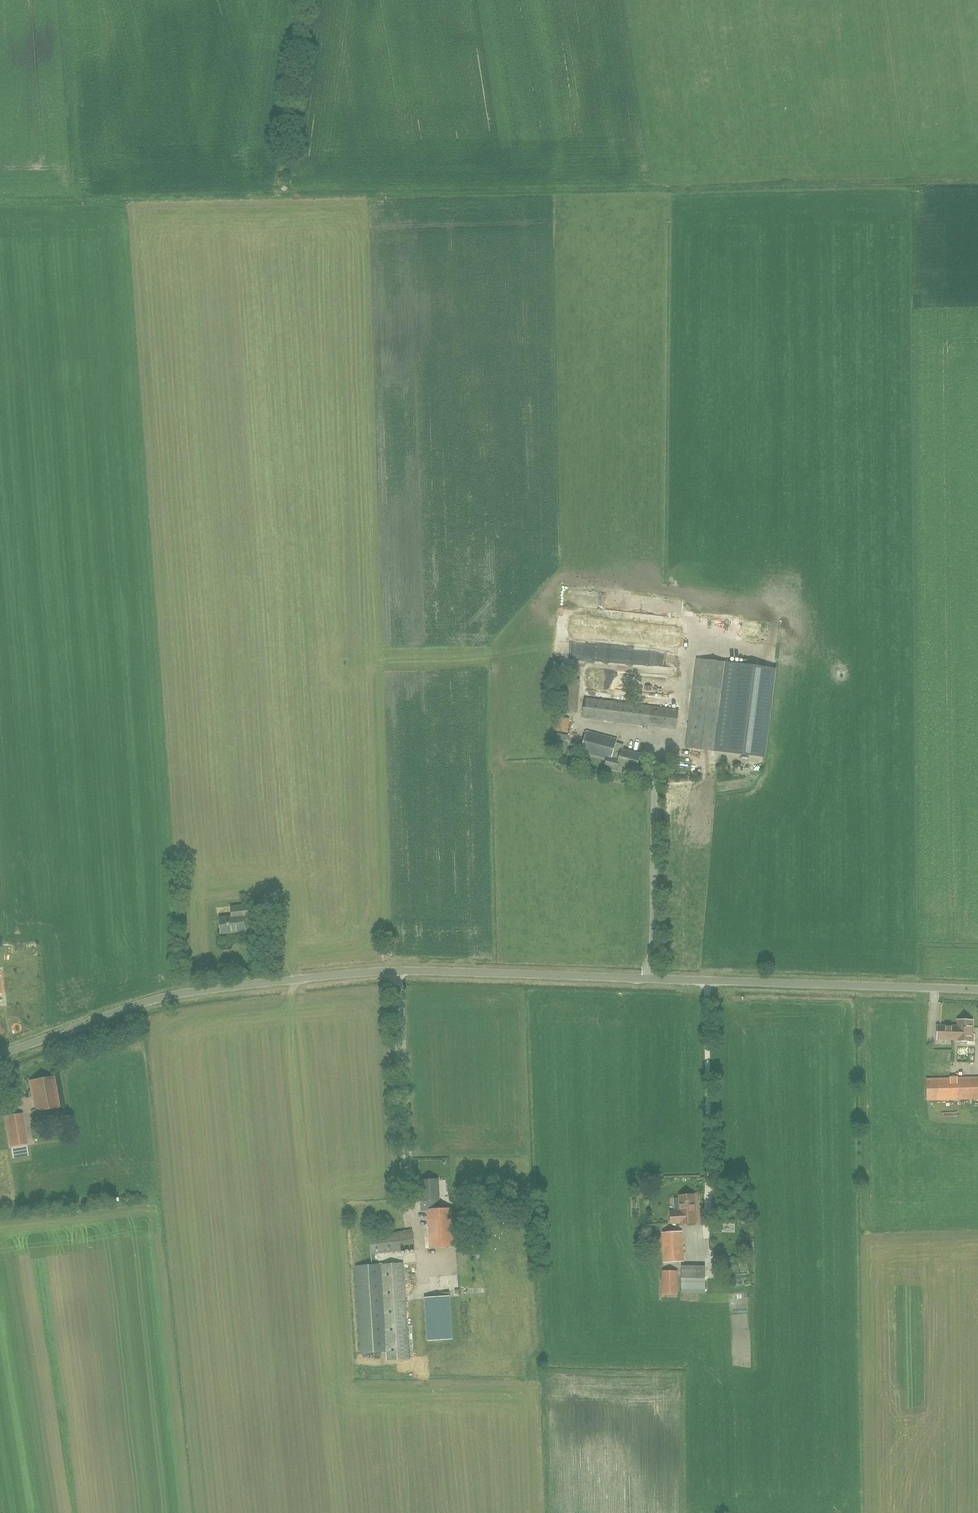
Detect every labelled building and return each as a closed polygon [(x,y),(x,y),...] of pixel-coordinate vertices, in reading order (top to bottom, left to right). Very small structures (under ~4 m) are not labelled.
[(634,662),(643,662),(644,652),(634,652),(634,662)] [(774,668),(697,659),(686,748),(763,758),(774,668)] [(677,677),(677,668),(637,665),(636,670),(639,670),(639,673),(677,677)] [(611,679),(610,688),(622,688),(622,679),(611,679)] [(677,729),(679,710),(585,698),(583,717),(677,729)] [(567,732),(570,718),(558,716),(556,730),(567,732)] [(637,769),(640,754),(622,750),(623,745),(616,743),(617,739),(587,731),(581,752),(607,759),(605,767),(617,770),(618,765),(637,769)] [(565,747),(567,735),(559,734),(557,745),(565,747)] [(244,919),(254,917),(252,905),(237,907),(238,916),(220,918),(222,934),(245,931),(244,919)] [(938,1039),(952,1039),(958,1040),(958,1041),(968,1041),(968,1034),(972,1034),(972,1021),(958,1020),(958,1027),(938,1026),(938,1039)] [(36,1112),(59,1107),(53,1077),(31,1081),(36,1112)] [(977,1099),(977,1078),(926,1079),(927,1101),(977,1099)] [(27,1144),(22,1114),(6,1117),(12,1147),(27,1144)] [(430,1248),(455,1246),(452,1208),(439,1209),(438,1200),(439,1200),(438,1180),(422,1181),(423,1201),(429,1201),(430,1209),(427,1209),(430,1248)] [(696,1223),(695,1213),(694,1195),(679,1196),(680,1211),(671,1212),(671,1224),(681,1223),(681,1224),(696,1223)] [(414,1249),(412,1230),(370,1236),(372,1255),(414,1249)] [(664,1263),(684,1262),(682,1232),(662,1233),(664,1263)] [(714,1270),(728,1269),(727,1258),(714,1259),(714,1270)] [(408,1359),(403,1263),(356,1266),(361,1353),(386,1352),(386,1361),(408,1359)] [(451,1267),(452,1274),(467,1274),(466,1266),(451,1267)] [(705,1293),(706,1266),(681,1266),(681,1293),(705,1293)] [(677,1295),(678,1270),(662,1270),(662,1295),(677,1295)] [(451,1283),(478,1282),(478,1274),(451,1275),(451,1283)] [(467,1293),(466,1283),(451,1284),(452,1294),(467,1293)] [(427,1340),(452,1339),(449,1297),(425,1298),(427,1340)]
